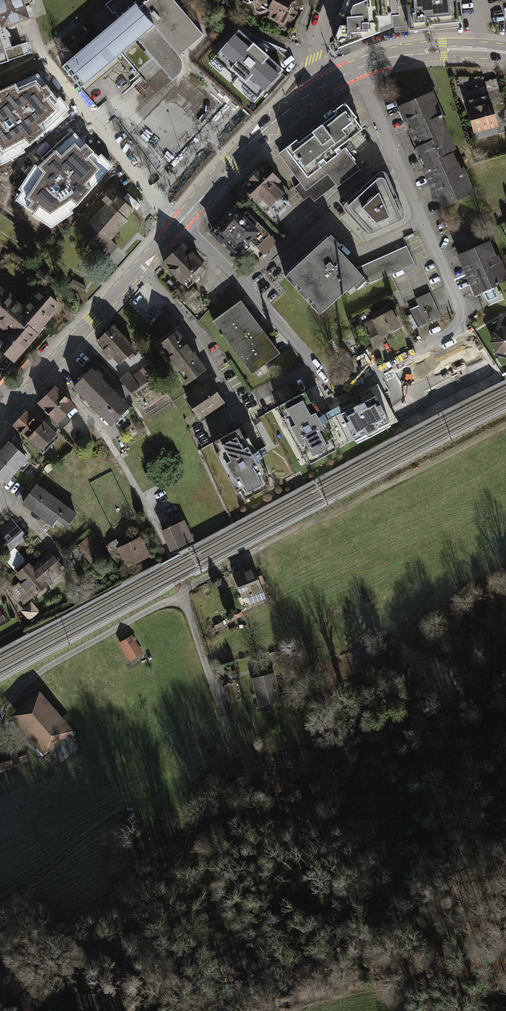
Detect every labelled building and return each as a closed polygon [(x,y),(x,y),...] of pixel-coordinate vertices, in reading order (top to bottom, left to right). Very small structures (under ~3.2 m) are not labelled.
[(3,27),(28,19),(25,10),(31,8),(29,0),(0,0),(0,19),(3,27)] [(82,93),(139,46),(172,85),(184,73),(182,59),(203,42),(168,0),(119,0),(109,8),(121,21),(62,70),(82,93)] [(258,11),(263,0),(234,0),(258,11)] [(258,11),(287,25),(299,0),(263,0),(258,11)] [(391,0),(347,0),(343,14),(345,32),(335,45),(340,55),(393,34),(391,0)] [(461,31),(459,0),(405,0),(407,34),(461,31)] [(9,61),(9,60),(25,55),(22,44),(5,49),(0,34),(0,64),(9,61)] [(242,34),(218,60),(260,101),(285,75),(277,68),(289,54),(254,39),(250,42),(242,34)] [(400,104),(422,155),(455,141),(433,90),(400,104)] [(26,142),(49,125),(35,104),(30,107),(17,91),(0,104),(0,142),(17,130),(26,142)] [(493,101),(468,108),(475,131),(500,124),(493,101)] [(343,105),(279,154),(301,182),(295,187),(304,199),(309,195),(314,200),(359,166),(345,146),(363,132),(343,105)] [(422,155),(444,206),(477,192),(455,141),(422,155)] [(77,179),(65,149),(16,168),(27,198),(77,179)] [(291,189),(264,163),(241,187),(267,213),(291,189)] [(385,170),(384,169),(382,169),(380,170),(344,202),(343,204),(343,206),(344,209),(365,232),(368,234),(372,233),(403,220),(404,218),(405,217),(405,214),(404,211),(387,171),(385,170)] [(112,245),(136,218),(111,196),(103,206),(106,208),(82,236),(108,259),(116,249),(112,245)] [(233,206),(208,232),(238,260),(254,244),(257,247),(270,233),(245,210),(241,214),(233,206)] [(287,273),(322,311),(356,279),(361,275),(356,269),(326,237),(287,273)] [(162,262),(183,283),(203,264),(183,243),(162,262)] [(505,286),(505,278),(492,245),(458,260),(475,300),(505,286)] [(413,264),(405,247),(356,269),(361,275),(356,279),(360,287),(413,264)] [(200,293),(193,286),(181,298),(188,306),(200,293)] [(420,327),(441,317),(430,292),(416,298),(419,305),(410,308),(420,327)] [(6,334),(0,341),(0,355),(15,368),(62,311),(40,293),(25,311),(3,293),(0,296),(0,329),(6,334)] [(241,300),(213,321),(233,347),(261,326),(241,300)] [(382,335),(404,325),(395,307),(374,317),(382,335)] [(433,325),(435,329),(444,325),(442,321),(433,325)] [(261,326),(233,347),(252,373),(280,352),(261,326)] [(503,327),(493,332),(491,343),(497,354),(505,354),(505,327),(503,327)] [(115,331),(98,346),(120,371),(137,356),(115,331)] [(205,368),(177,331),(156,346),(184,384),(205,368)] [(448,369),(468,360),(460,342),(440,352),(448,369)] [(480,364),(490,359),(484,346),(474,351),(480,364)] [(421,362),(428,377),(438,371),(431,357),(421,362)] [(394,376),(403,394),(424,384),(415,366),(394,376)] [(74,392),(95,413),(113,394),(120,387),(99,367),(74,392)] [(225,403),(210,381),(185,398),(200,420),(225,403)] [(56,390),(38,407),(59,430),(78,413),(56,390)] [(308,390),(276,407),(307,464),(339,447),(308,390)] [(376,391),(339,410),(357,443),(393,424),(376,391)] [(113,394),(95,413),(113,430),(131,412),(113,394)] [(30,413),(15,430),(28,442),(43,425),(30,413)] [(58,439),(43,425),(28,442),(43,456),(58,439)] [(264,475),(267,472),(248,436),(244,438),(238,428),(214,441),(219,450),(215,452),(236,491),(240,489),(245,499),(270,485),(264,475)] [(0,452),(0,474),(8,482),(31,457),(11,439),(0,452)] [(56,497),(36,482),(22,502),(42,516),(56,497)] [(75,511),(56,497),(42,516),(53,524),(57,519),(65,525),(75,511)] [(208,509),(163,530),(172,549),(192,540),(188,532),(213,520),(208,509)] [(26,537),(11,518),(0,528),(0,542),(8,552),(26,537)] [(152,554),(142,535),(118,547),(128,566),(152,554)] [(90,537),(77,547),(91,564),(104,554),(90,537)] [(49,551),(32,567),(28,563),(16,573),(20,577),(8,589),(23,606),(64,569),(49,551)] [(255,572),(245,576),(244,573),(233,577),(244,603),(250,601),(253,609),(267,604),(255,572)] [(31,601),(20,611),(30,622),(41,613),(31,601)] [(120,644),(131,663),(144,656),(133,636),(120,644)] [(275,674),(252,680),(259,708),(282,703),(275,674)] [(12,716),(46,758),(76,733),(42,692),(12,716)] [(15,771),(10,750),(0,752),(0,775),(15,771)]
